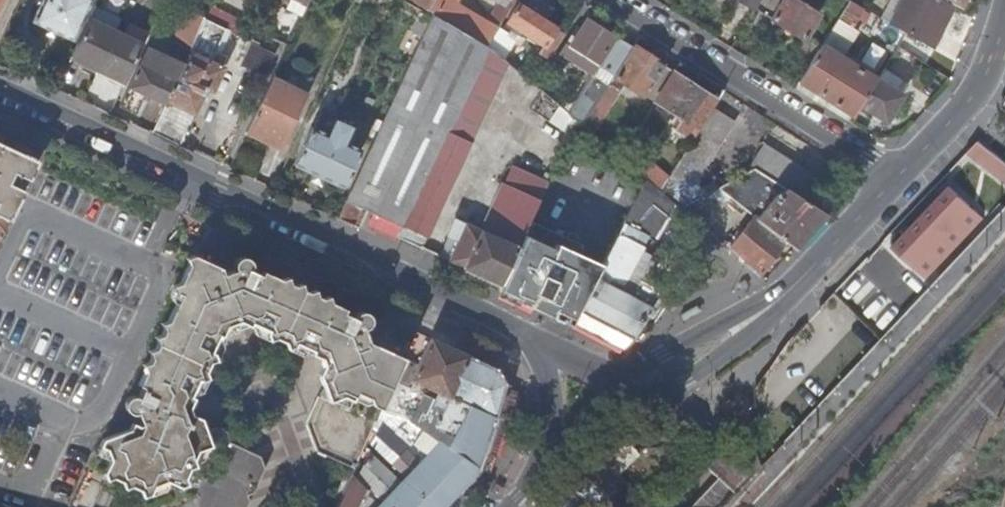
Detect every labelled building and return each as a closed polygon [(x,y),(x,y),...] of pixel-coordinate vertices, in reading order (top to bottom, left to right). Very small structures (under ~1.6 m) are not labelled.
[(33,22),(73,41),(92,0),(43,0),(33,22)] [(427,11),(434,0),(409,0),(427,11)] [(434,15),(487,48),(514,4),(509,1),(510,0),(492,0),(499,4),(488,24),(456,4),(458,0),(434,0),(427,11),(434,15)] [(755,11),(761,0),(737,0),(755,11)] [(789,0),(761,0),(755,11),(803,41),(817,17),(789,0)] [(905,36),(930,51),(952,9),(935,0),(904,0),(891,27),(906,35),(905,36)] [(959,9),(964,0),(942,0),(959,9)] [(860,10),(849,3),(825,40),(837,47),(860,10)] [(519,7),(508,24),(544,46),(554,29),(519,7)] [(487,50),(433,18),(388,111),(445,137),(487,50)] [(894,51),(902,38),(871,20),(863,34),(894,51)] [(88,21),(70,58),(97,71),(125,83),(143,46),(115,33),(88,21)] [(568,49),(597,67),(615,39),(586,21),(568,49)] [(890,28),(905,36),(906,35),(891,27),(890,28)] [(615,39),(597,67),(614,78),(632,50),(615,39)] [(559,56),(591,77),(597,67),(568,49),(564,46),(559,56)] [(632,50),(614,78),(644,97),(644,96),(654,103),(673,73),(663,67),(663,66),(633,47),(632,50)] [(798,83),(853,117),(860,108),(876,82),(820,47),(798,83)] [(222,70),(190,55),(185,65),(177,83),(167,102),(192,114),(205,88),(212,91),(222,70)] [(145,96),(166,106),(167,102),(177,83),(139,66),(118,108),(135,116),(145,96)] [(591,77),(569,112),(577,120),(584,126),(609,86),(614,78),(597,67),(591,77)] [(673,73),(654,103),(681,120),(675,130),(670,127),(665,135),(679,144),(684,136),(692,141),(697,135),(712,109),(717,102),(673,73)] [(902,97),(876,82),(860,108),(885,124),(902,97)] [(609,86),(584,126),(595,134),(620,93),(609,86)] [(260,103),(246,133),(279,149),(294,119),(260,103)] [(734,123),(712,109),(697,135),(718,148),(734,123)] [(445,137),(388,111),(336,219),(352,227),(360,208),(403,228),(445,137)] [(152,135),(182,148),(189,132),(160,118),(152,135)] [(311,128),(293,166),(343,190),(361,152),(344,144),(351,129),(339,124),(332,138),(311,128)] [(697,135),(692,141),(668,180),(661,191),(682,210),(704,198),(695,183),(718,148),(697,135)] [(469,149),(445,137),(403,228),(398,239),(422,250),(469,149)] [(978,140),(967,157),(1004,183),(1004,159),(978,140)] [(628,144),(621,157),(632,166),(640,155),(628,144)] [(37,163),(0,146),(0,241),(37,163)] [(787,192),(810,206),(823,185),(762,146),(749,167),(754,171),(775,185),(787,192)] [(640,155),(632,166),(645,178),(654,167),(640,155)] [(754,171),(749,167),(743,164),(732,183),(754,171)] [(645,178),(647,180),(661,191),(668,180),(668,179),(654,167),(645,178)] [(775,185),(754,171),(732,183),(731,184),(763,204),(775,185)] [(532,218),(539,204),(503,188),(482,232),(518,248),(532,218)] [(950,188),(921,217),(940,236),(949,227),(955,233),(962,225),(956,219),(969,206),(950,188)] [(784,240),(794,249),(826,216),(810,206),(787,192),(777,202),(774,199),(756,218),(752,215),(752,216),(784,240)] [(726,247),(756,273),(784,240),(752,216),(726,247)] [(940,236),(921,217),(893,247),(912,265),(925,252),(931,258),(939,250),(933,244),(940,236)] [(586,242),(532,218),(518,248),(501,287),(499,292),(517,300),(516,303),(535,311),(538,304),(574,321),(604,263),(581,252),(586,242)] [(518,248),(482,232),(456,220),(439,258),(501,287),(518,248)] [(574,321),(570,328),(624,352),(651,311),(630,300),(623,296),(627,290),(623,288),(629,276),(643,249),(635,245),(640,234),(623,226),(604,263),(574,321)] [(139,411),(180,397),(193,392),(223,329),(235,324),(239,316),(223,276),(221,270),(196,254),(188,257),(190,263),(182,281),(176,284),(177,291),(182,293),(170,320),(162,323),(165,330),(163,333),(156,337),(158,343),(157,347),(150,350),(152,356),(150,360),(144,363),(146,369),(140,384),(143,386),(139,396),(138,395),(136,395),(133,395),(131,396),(129,398),(128,400),(127,402),(126,405),(127,407),(128,409),(130,411),(132,412),(135,413),(137,412),(139,411)] [(307,351),(362,332),(363,331),(365,330),(366,327),(367,325),(367,322),(366,320),(364,318),(362,317),(360,316),(357,316),(355,317),(353,318),(352,320),(341,315),(342,311),(260,272),(258,276),(249,271),(249,270),(249,267),(248,265),(247,263),(245,261),(243,261),(240,261),(238,261),(235,263),(234,265),(233,267),(233,269),(234,273),(249,313),(254,326),(282,339),(307,351)] [(249,313),(234,273),(223,276),(239,316),(249,313)] [(499,292),(498,294),(516,303),(517,300),(499,292)] [(630,300),(651,311),(655,306),(642,299),(641,300),(632,295),(630,300)] [(326,359),(366,344),(362,332),(307,351),(326,359)] [(495,370),(428,339),(410,381),(414,382),(410,390),(393,382),(379,413),(395,419),(429,441),(436,445),(477,472),(494,422),(504,384),(495,370)] [(393,382),(405,356),(400,354),(398,358),(366,344),(326,359),(317,378),(322,389),(305,425),(316,453),(354,469),(379,413),(393,382)] [(139,411),(143,424),(184,410),(180,397),(139,411)] [(103,438),(90,467),(124,482),(112,506),(238,506),(261,457),(208,433),(203,419),(184,410),(143,424),(103,438)] [(369,444),(394,464),(412,442),(387,422),(369,444)] [(686,433),(623,436),(633,449),(686,448),(686,433)] [(622,435),(596,451),(594,453),(577,471),(563,486),(545,505),(544,506),(614,506),(601,494),(619,476),(638,456),(633,449),(623,436),(622,435)] [(477,472),(436,445),(424,458),(418,453),(411,461),(403,455),(390,468),(403,480),(398,486),(370,459),(366,459),(357,480),(375,498),(372,502),(377,506),(444,506),(477,473),(477,472)] [(338,505),(348,484),(342,482),(333,503),(338,505)]
